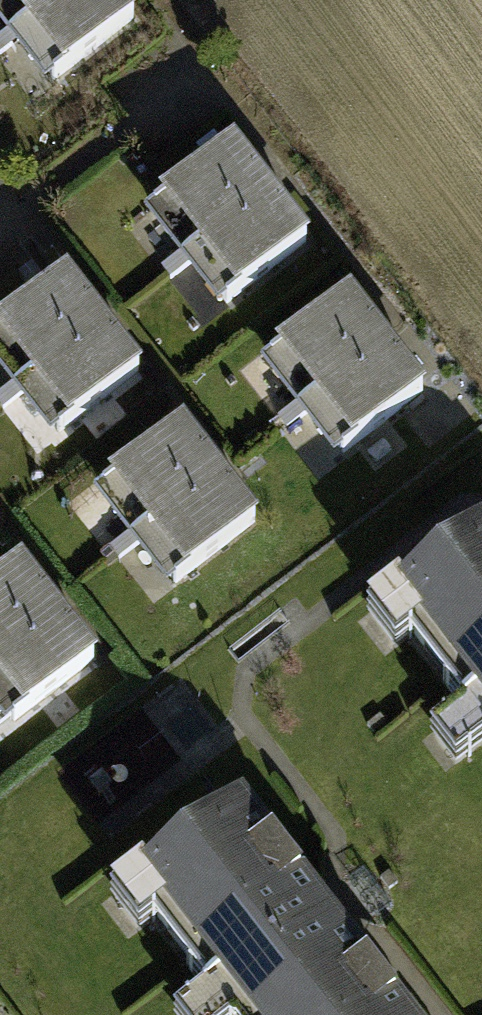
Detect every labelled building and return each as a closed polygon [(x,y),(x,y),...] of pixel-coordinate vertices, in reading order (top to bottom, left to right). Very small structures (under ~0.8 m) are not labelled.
[(22,35),(67,0),(0,0),(0,6),(22,35)] [(22,35),(58,80),(130,25),(111,0),(67,0),(22,35)] [(232,158),(159,213),(196,261),(269,205),(232,158)] [(269,205),(196,261),(232,307),(304,251),(269,205)] [(0,334),(0,359),(25,391),(97,335),(60,288),(0,334)] [(346,310),(274,366),(311,414),(383,358),(346,310)] [(97,335),(25,391),(60,437),(133,381),(97,335)] [(383,358),(311,414),(346,460),(419,404),(383,358)] [(175,443),(102,499),(139,547),(212,491),(175,443)] [(212,491),(139,547),(175,592),(248,537),(212,491)] [(481,733),(481,534),(386,607),(481,733)] [(0,588),(0,664),(44,631),(7,583),(0,588)] [(0,664),(0,724),(7,732),(79,676),(44,631),(0,664)] [(241,1014),(399,1014),(233,792),(131,867),(241,1014)]
